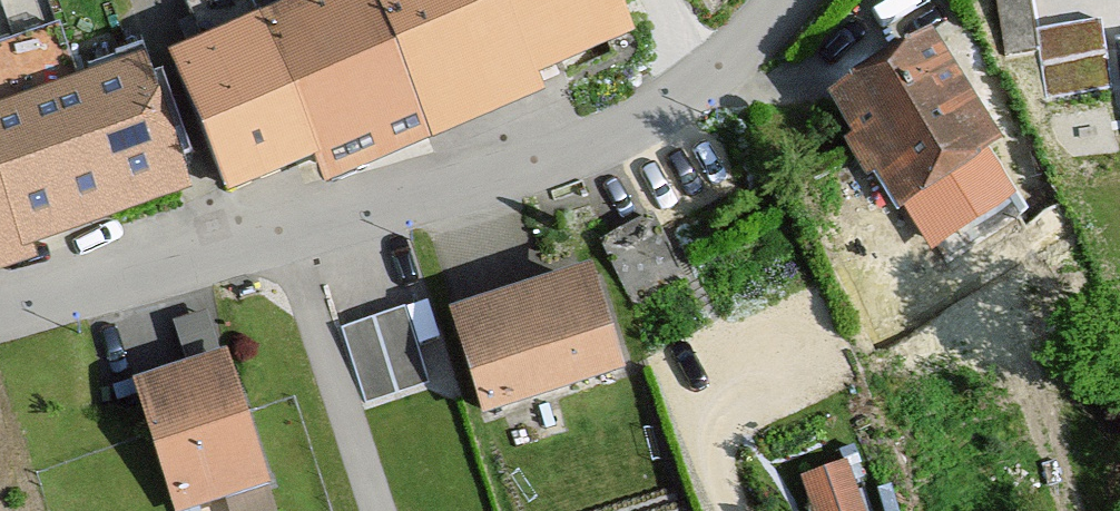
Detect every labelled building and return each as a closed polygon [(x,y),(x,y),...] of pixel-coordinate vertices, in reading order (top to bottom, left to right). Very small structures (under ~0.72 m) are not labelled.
[(299,3),(167,57),(229,207),(326,167),(332,181),(647,52),(625,0),(298,0),(299,3)] [(193,195),(150,56),(97,72),(78,9),(0,34),(0,256),(193,195)] [(934,37),(831,98),(896,207),(1000,146),(934,37)] [(651,211),(597,236),(625,295),(679,270),(651,211)] [(600,271),(451,320),(485,425),(635,376),(600,271)] [(395,289),(329,307),(347,373),(413,355),(395,289)] [(232,346),(128,380),(168,506),(273,473),(232,346)] [(800,473),(811,510),(862,510),(847,459),(800,473)]
